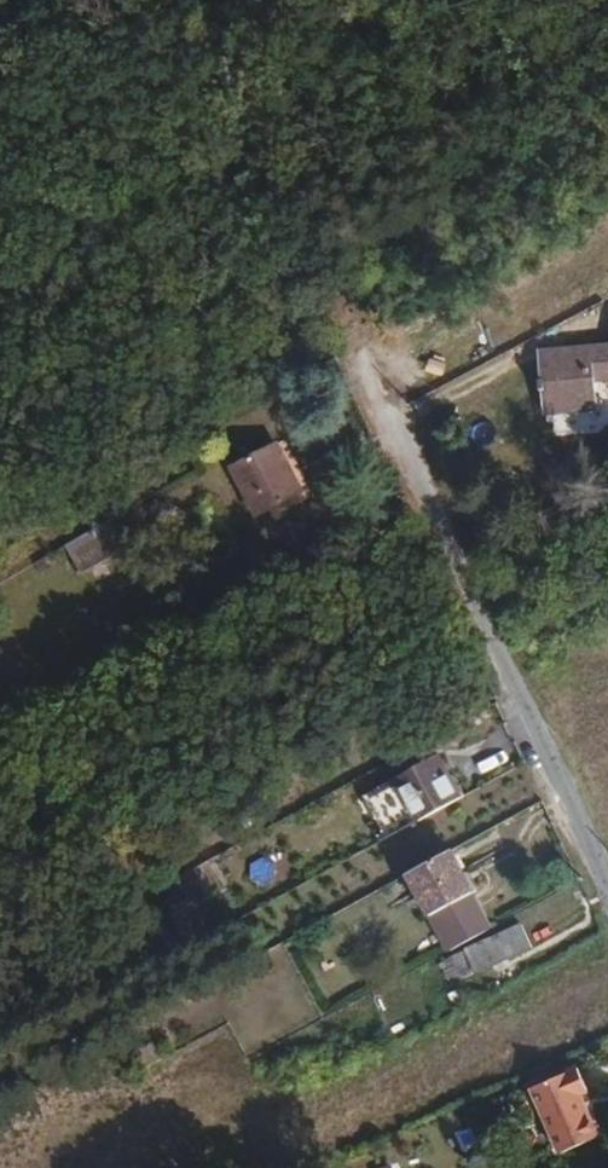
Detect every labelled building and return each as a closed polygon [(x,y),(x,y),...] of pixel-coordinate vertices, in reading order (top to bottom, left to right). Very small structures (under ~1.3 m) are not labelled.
[(522,368),(531,427),(583,421),(579,394),(607,390),(607,343),(597,345),(598,355),(522,368)] [(275,446),(233,468),(258,515),(301,493),(275,446)] [(125,526),(72,554),(82,573),(135,544),(125,526)] [(409,801),(419,820),(463,796),(439,755),(397,779),(409,801)] [(378,819),(409,801),(397,779),(366,797),(378,819)] [(388,837),(419,820),(409,801),(378,819),(388,837)] [(459,845),(415,868),(438,909),(479,887),(481,885),(459,845)] [(479,887),(438,909),(459,946),(499,925),(479,887)] [(521,925),(466,951),(476,971),(530,946),(521,925)] [(476,971),(466,951),(453,958),(463,977),(476,971)] [(517,1094),(549,1158),(586,1141),(576,1120),(551,1131),(532,1090),(565,1075),(564,1074),(551,1079),(532,1087),(517,1094)] [(574,1094),(565,1075),(532,1090),(551,1131),(576,1120),(565,1097),(574,1094)]
